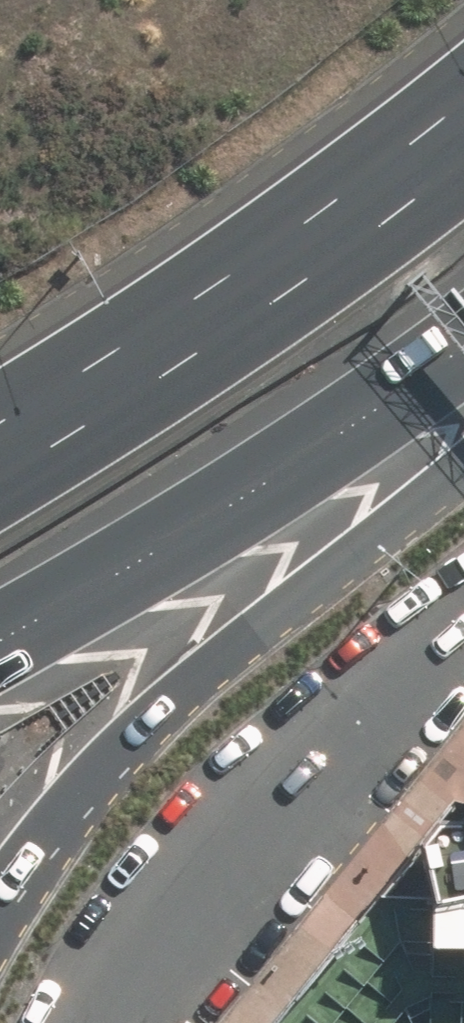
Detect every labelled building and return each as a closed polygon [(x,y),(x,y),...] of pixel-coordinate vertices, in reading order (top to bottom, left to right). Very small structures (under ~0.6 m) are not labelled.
[(458,831),(439,833),(423,856),(433,914),(463,911),(463,823),(458,831)]
